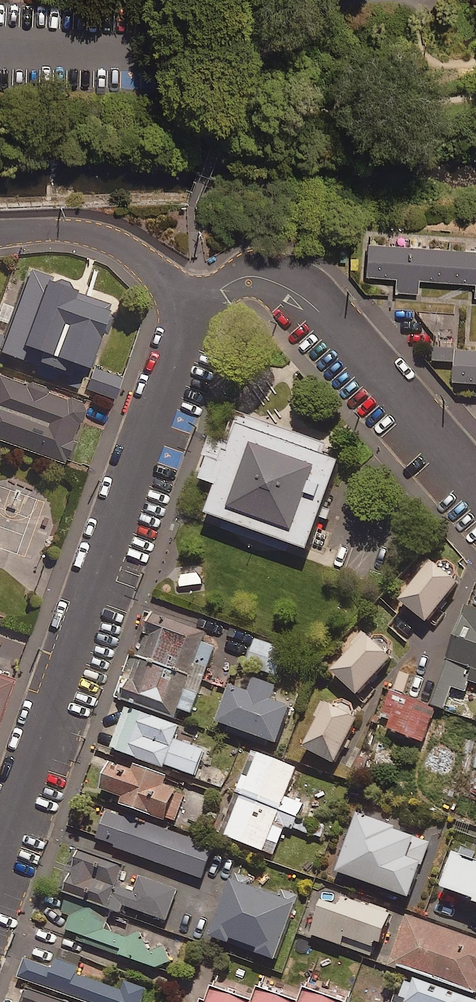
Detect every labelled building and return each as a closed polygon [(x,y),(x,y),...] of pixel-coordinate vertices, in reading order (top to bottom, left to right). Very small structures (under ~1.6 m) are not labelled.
[(368,244),(366,279),(396,280),(396,293),(417,295),(418,281),(475,284),(475,251),(368,244)] [(31,271),(0,356),(0,358),(20,366),(25,351),(46,359),(43,369),(67,377),(70,368),(94,376),(120,304),(31,271)] [(456,352),(454,380),(475,381),(475,353),(456,352)] [(71,442),(83,410),(0,380),(0,442),(65,466),(73,443),(71,442)] [(331,450),(334,441),(234,406),(223,438),(208,433),(202,450),(205,452),(199,470),(217,477),(207,506),(307,540),(337,452),(331,450)] [(454,583),(458,578),(456,569),(451,565),(442,564),(437,569),(431,565),(401,605),(429,627),(460,587),(454,583)] [(468,610),(432,708),(445,713),(453,690),(466,695),(470,684),(475,686),(475,613),(468,610)] [(150,613),(135,655),(202,679),(214,645),(201,641),(204,632),(150,613)] [(388,657),(392,653),(390,644),(385,639),(375,638),(371,642),(363,635),(351,649),(354,652),(333,676),(359,700),(393,662),(388,657)] [(286,651),(256,639),(246,667),(276,678),(286,651)] [(202,679),(135,655),(119,698),(174,718),(177,709),(190,713),(202,679)] [(14,682),(0,677),(0,719),(14,682)] [(277,691),(245,679),(241,692),(232,689),(218,727),(278,749),(291,712),(272,705),(277,691)] [(435,711),(389,695),(377,728),(424,744),(435,711)] [(361,720),(325,703),(316,719),(322,722),(306,753),(337,769),(361,720)] [(180,729),(127,711),(112,752),(164,771),(165,768),(195,778),(204,752),(175,742),(180,729)] [(286,828),(320,841),(325,829),(317,826),(322,814),(286,800),(297,771),(253,755),(237,797),(242,799),(226,841),(274,859),(286,828)] [(168,781),(112,763),(102,794),(124,801),(121,810),(168,825),(178,794),(165,790),(168,781)] [(214,852),(108,813),(97,843),(203,882),(214,852)] [(431,845),(360,819),(339,876),(410,903),(431,845)] [(125,871),(81,855),(66,897),(120,917),(123,908),(167,924),(178,893),(133,877),(127,893),(118,889),(125,871)] [(456,855),(444,888),(475,899),(475,862),(456,855)] [(251,882),(236,877),(212,941),(230,948),(231,944),(259,954),(258,958),(276,965),(300,900),(283,894),(281,900),(249,889),(251,882)] [(106,931),(110,919),(65,902),(61,914),(70,918),(63,936),(156,970),(172,964),(165,948),(149,955),(139,932),(125,938),(106,931)] [(381,952),(393,921),(388,919),(390,914),(364,904),(362,909),(346,903),(342,912),(325,906),(313,939),(371,960),(375,950),(381,952)] [(408,920),(390,968),(475,999),(475,944),(408,920)] [(26,963),(19,980),(78,1001),(143,1001),(146,992),(125,984),(122,993),(76,976),(78,971),(57,963),(54,973),(26,963)] [(407,980),(400,998),(397,997),(396,1001),(468,1001),(407,980)] [(29,992),(25,1001),(56,1001),(29,992)] [(215,993),(211,1001),(238,1001),(215,993)] [(260,994),(257,1001),(283,1001),(260,994)]
